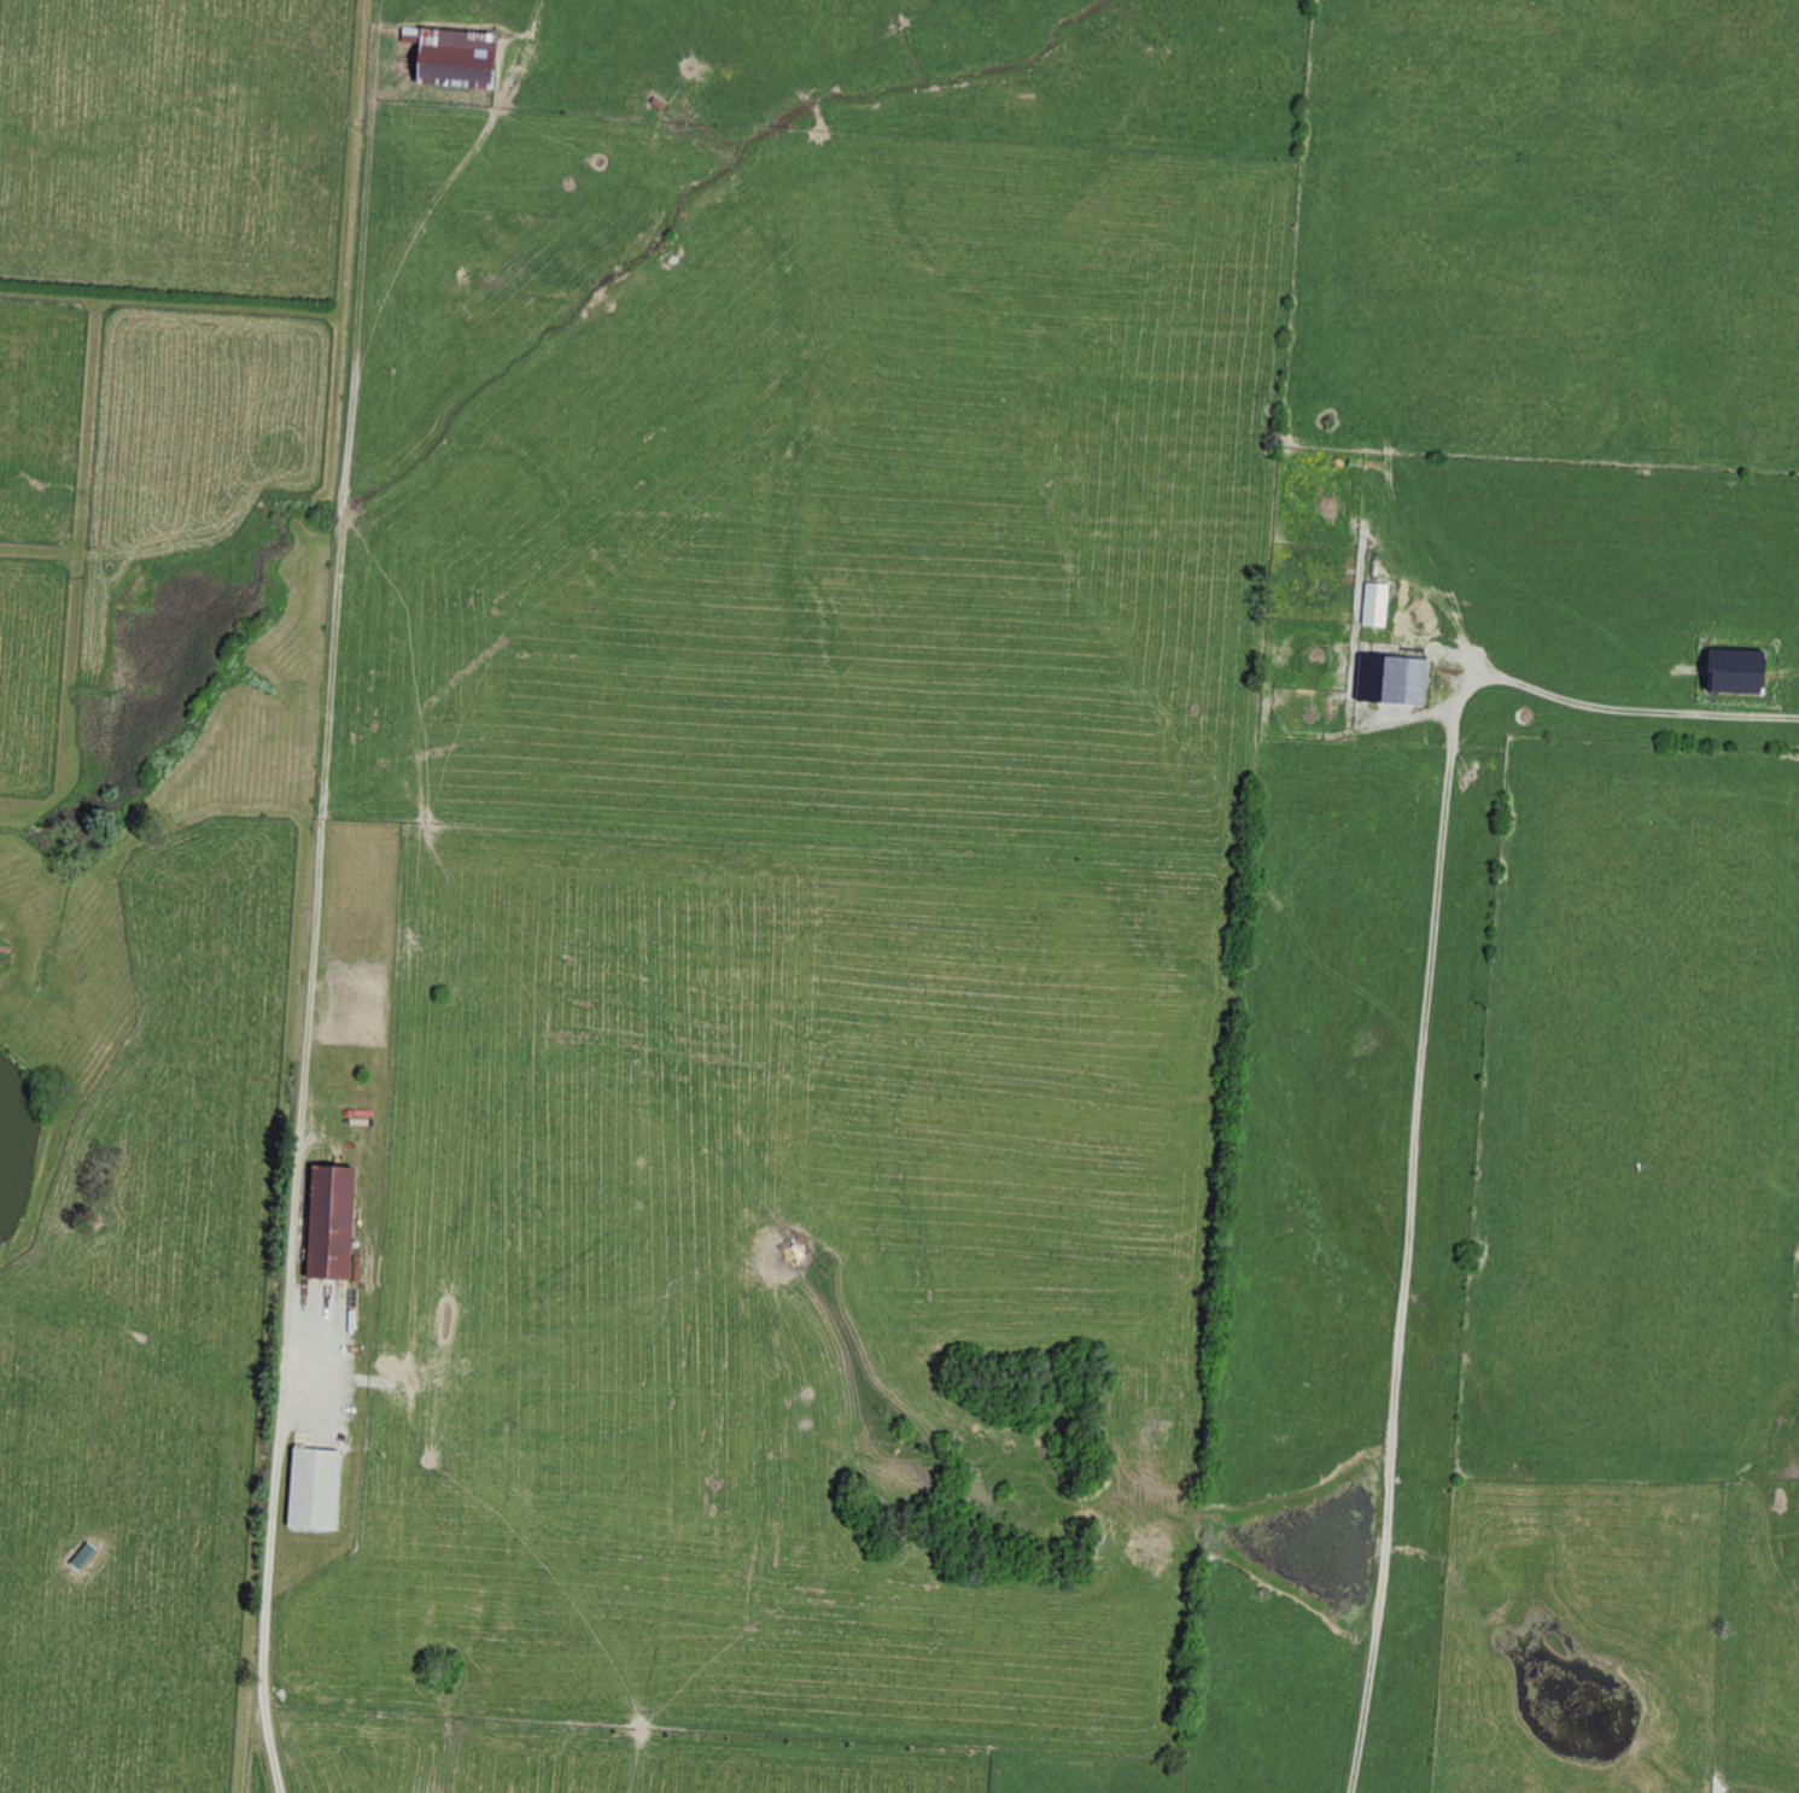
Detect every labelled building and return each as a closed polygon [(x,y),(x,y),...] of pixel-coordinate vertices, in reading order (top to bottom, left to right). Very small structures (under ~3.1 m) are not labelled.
[(444,87),(489,89),(492,43),(473,42),(473,34),(416,31),(413,82),(444,83),(444,87)] [(1363,627),(1386,628),(1387,585),(1364,585),(1363,627)] [(1705,695),(1763,696),(1763,653),(1706,652),(1705,695)] [(1356,705),(1421,707),(1423,670),(1411,669),(1412,659),(1358,657),(1356,705)] [(304,1278),(348,1280),(353,1168),(309,1166),(304,1278)] [(334,1530),(337,1451),(290,1448),(286,1528),(334,1530)] [(96,1550),(86,1543),(69,1564),(79,1572),(96,1550)]
